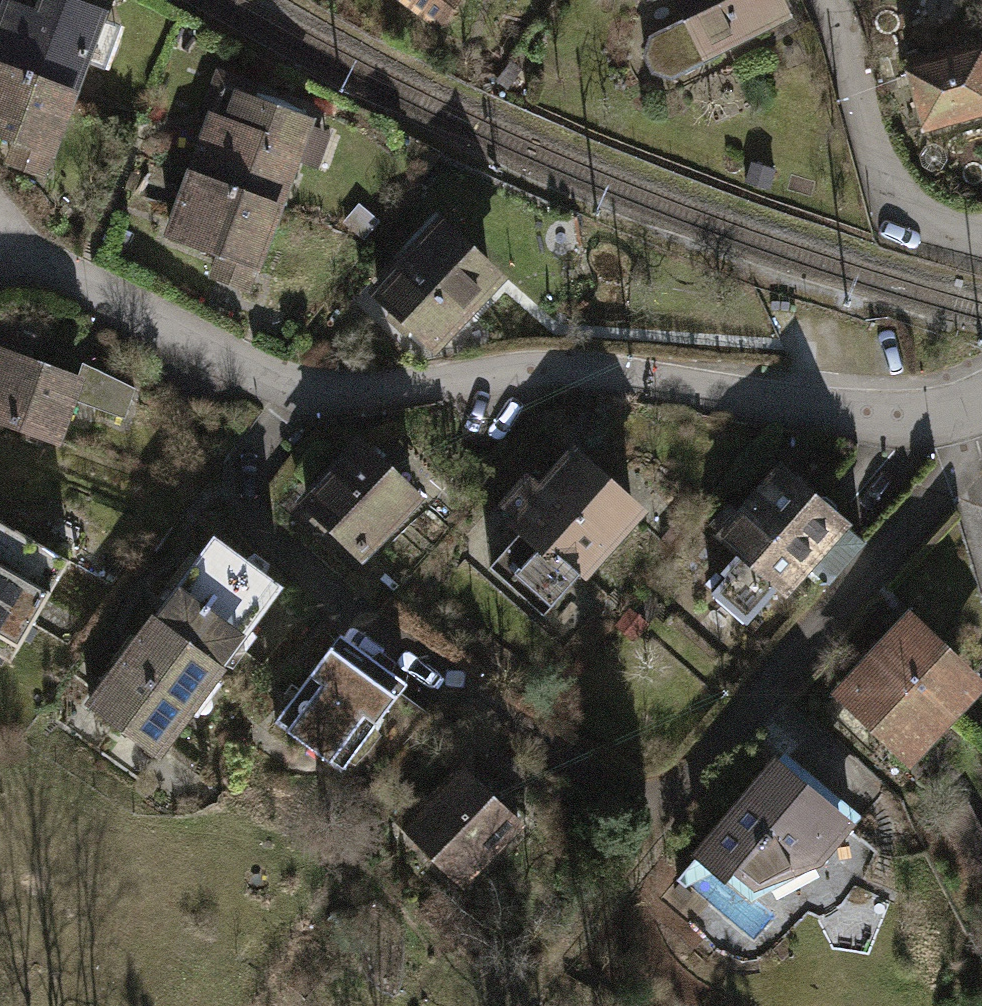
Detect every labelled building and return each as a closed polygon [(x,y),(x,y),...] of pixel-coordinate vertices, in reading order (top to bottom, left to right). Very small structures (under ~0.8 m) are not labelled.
[(0,26),(0,66),(71,93),(102,13),(69,0),(10,0),(0,26)] [(434,26),(453,0),(398,0),(434,26)] [(687,18),(653,34),(642,52),(654,73),(671,76),(717,56),(711,44),(780,14),(774,0),(679,0),(687,18)] [(921,127),(981,110),(981,77),(973,42),(917,57),(919,65),(905,68),(921,127)] [(71,93),(0,66),(0,139),(46,157),(71,93)] [(204,127),(187,171),(286,207),(302,164),(321,171),(338,126),(257,97),(261,86),(218,70),(200,118),(197,125),(204,127)] [(262,272),(286,207),(187,171),(163,238),(219,258),(211,279),(250,293),(258,271),(262,272)] [(447,214),(374,289),(439,353),(512,278),(447,214)] [(0,340),(0,418),(53,439),(69,399),(77,378),(20,356),(26,343),(2,334),(0,340)] [(79,361),(77,378),(69,399),(126,419),(135,389),(79,361)] [(355,447),(304,501),(361,554),(411,500),(355,447)] [(501,506),(524,527),(490,564),(542,611),(631,514),(571,460),(537,497),(522,483),(501,506)] [(775,467),(716,533),(782,592),(806,566),(825,583),(860,543),(775,467)] [(64,562),(0,526),(0,658),(10,663),(64,562)] [(211,540),(151,624),(215,669),(274,585),(211,540)] [(155,752),(215,669),(151,624),(92,707),(155,752)] [(853,691),(907,742),(956,691),(956,678),(911,628),(853,691)] [(339,635),(272,723),(334,768),(408,684),(339,635)] [(770,755),(694,855),(729,883),(814,851),(839,817),(770,755)] [(515,824),(462,770),(402,828),(456,882),(515,824)]
